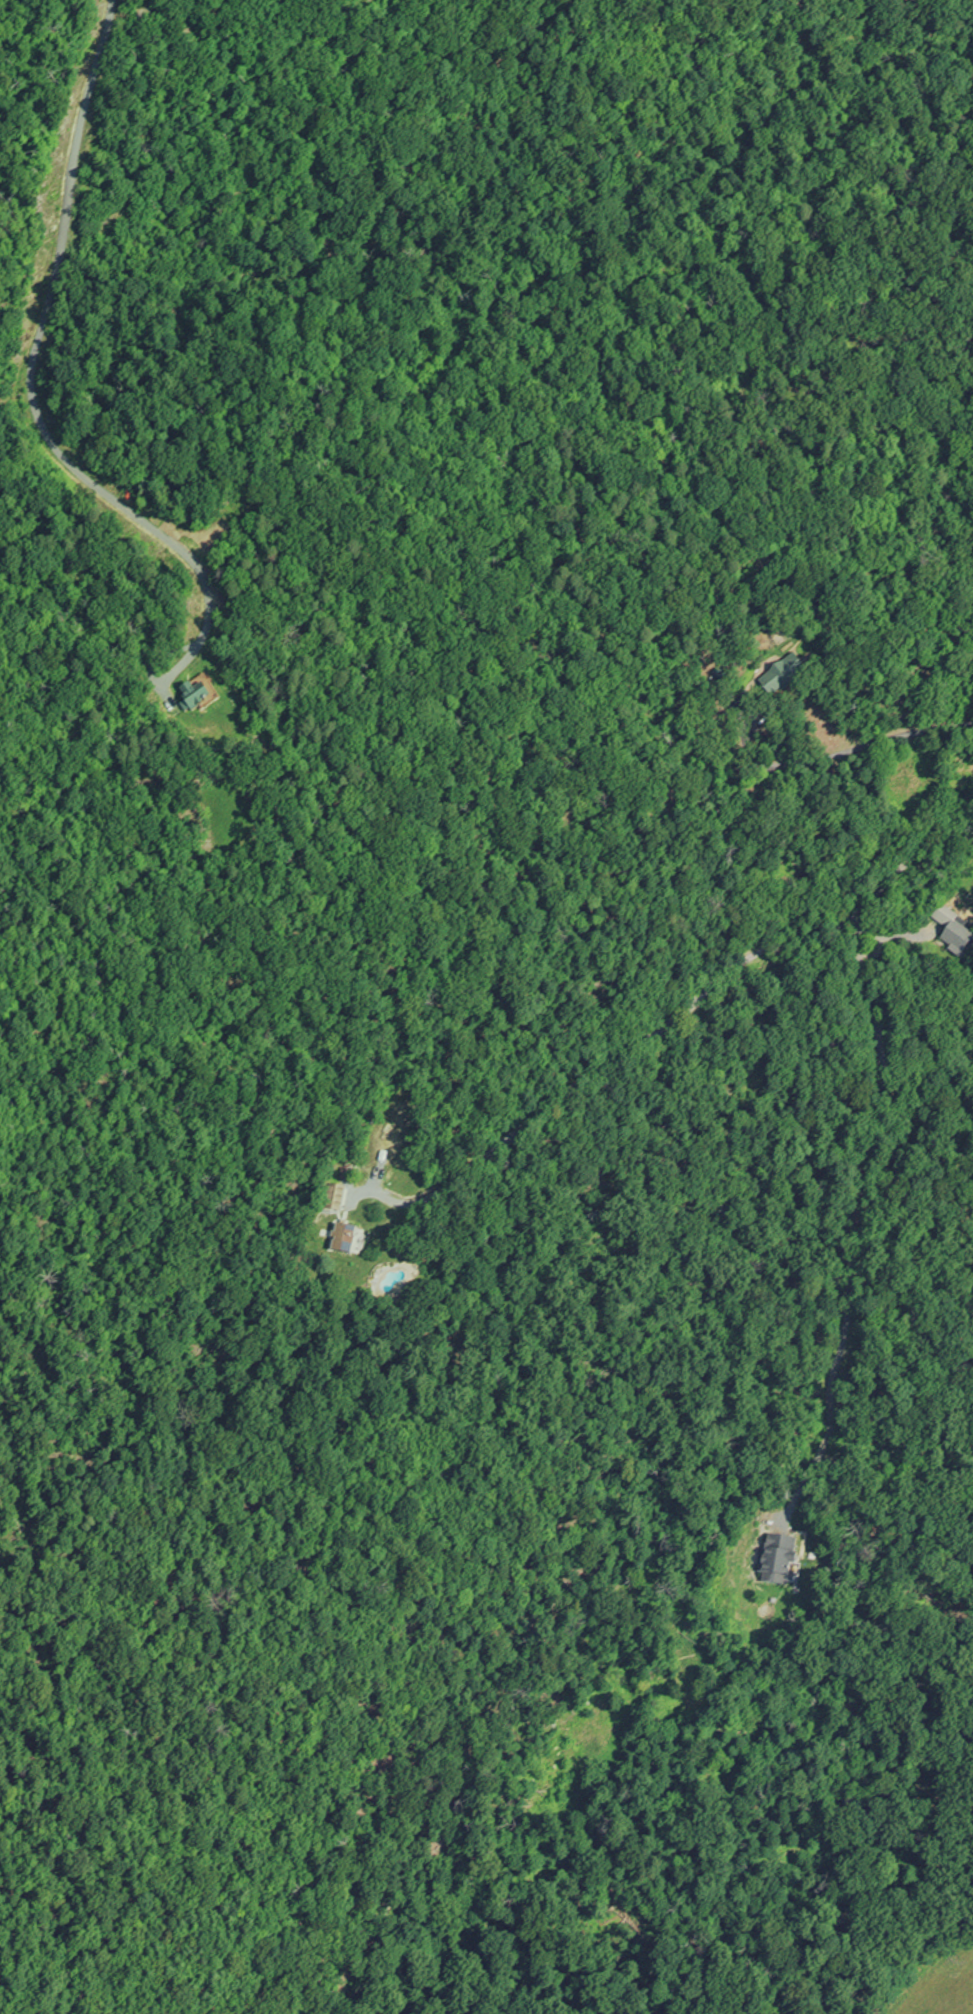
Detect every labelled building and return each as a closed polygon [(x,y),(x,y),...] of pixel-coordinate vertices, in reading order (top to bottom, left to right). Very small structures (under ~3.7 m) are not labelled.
[(784,700),(804,684),(801,681),(816,669),(803,653),(768,680),(784,700)] [(187,689),(199,711),(224,698),(212,676),(187,689)] [(949,944),(972,960),(972,926),(948,909),(940,920),(957,932),(949,944)] [(345,1215),(353,1191),(335,1186),(327,1210),(345,1215)] [(361,1256),(366,1229),(343,1226),(339,1253),(361,1256)] [(808,1541),(770,1535),(763,1573),(766,1574),(764,1583),(800,1589),(808,1541)]
